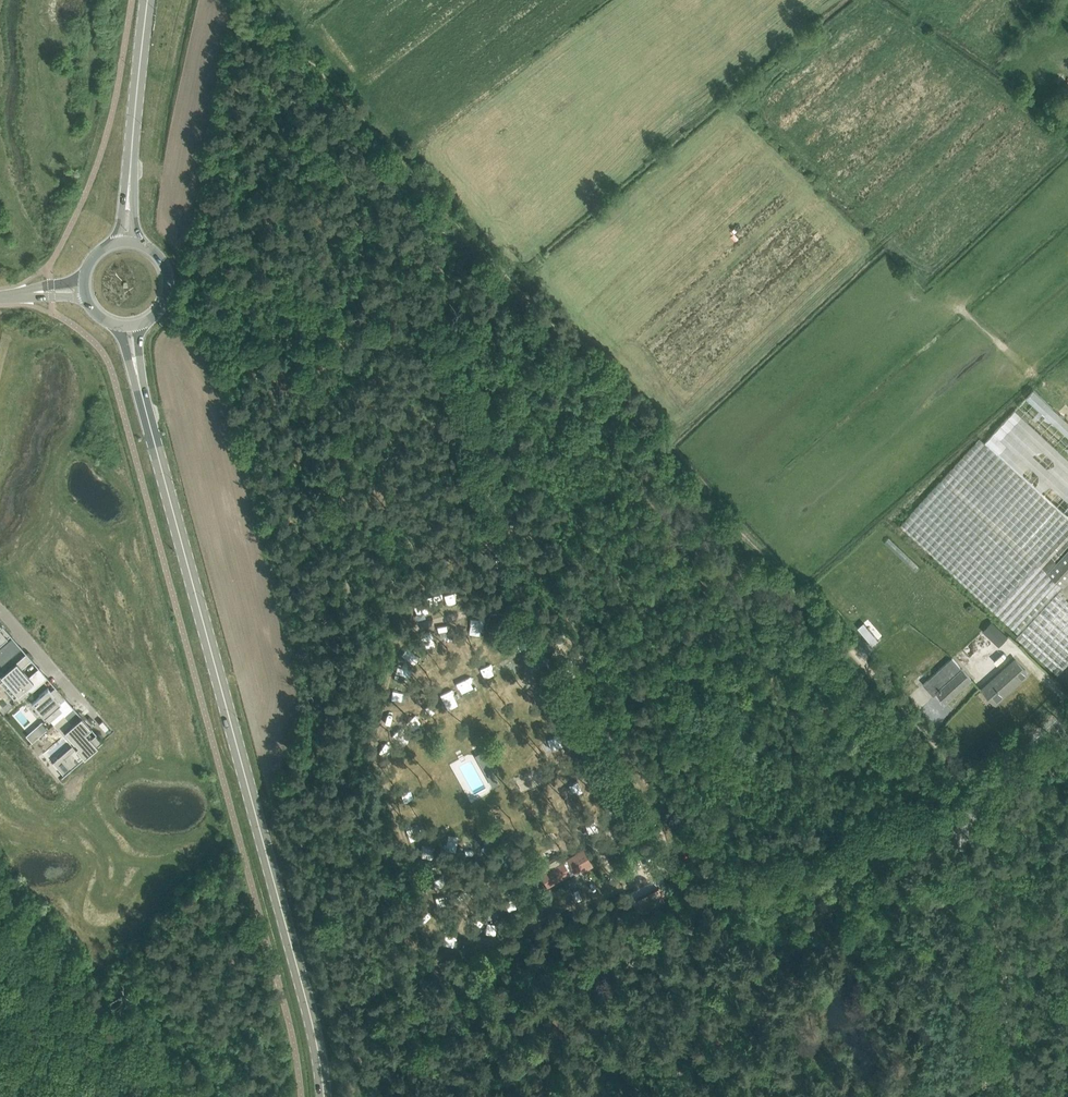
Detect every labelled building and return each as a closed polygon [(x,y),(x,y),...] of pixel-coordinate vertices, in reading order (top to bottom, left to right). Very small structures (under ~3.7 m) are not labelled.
[(1067,115),(1067,111),(1061,105),(1057,110),(1066,117),(1067,115)] [(985,438),(982,436),(902,523),(1032,645),(1030,648),(1058,674),(1067,663),(1067,600),(1059,591),(1067,581),(1067,416),(1036,387),(1017,407),(1016,406),(985,438)] [(480,618),(471,617),(470,639),(479,640),(480,618)] [(999,646),(1008,636),(992,621),(983,631),(999,646)] [(3,638),(4,639),(10,634),(12,636),(0,622),(0,641),(3,638)] [(865,622),(858,628),(872,644),(873,643),(874,643),(877,641),(877,640),(878,638),(865,622)] [(0,654),(0,663),(1,665),(12,656),(2,644),(0,647),(0,650),(2,652),(0,654)] [(20,701),(48,677),(39,666),(29,675),(22,667),(32,658),(26,652),(3,672),(10,680),(4,686),(14,697),(16,696),(20,701)] [(938,692),(946,702),(972,679),(952,657),(923,684),(934,696),(938,692)] [(498,661),(503,677),(513,674),(507,658),(498,661)] [(995,702),(1028,673),(1016,660),(983,689),(995,702)] [(457,681),(466,698),(477,692),(468,676),(457,681)] [(49,722),(62,710),(57,705),(65,698),(66,697),(56,686),(51,690),(48,687),(39,695),(31,701),(49,722)] [(452,689),(441,692),(446,708),(457,705),(452,689)] [(65,757),(63,758),(71,768),(103,741),(96,733),(91,737),(89,735),(88,736),(85,732),(91,727),(80,714),(79,714),(81,716),(64,730),(74,741),(75,741),(78,745),(64,756),(65,757)] [(42,721),(26,735),(32,742),(48,728),(42,721)] [(399,727),(392,734),(403,744),(410,737),(399,727)] [(563,861),(541,874),(547,886),(569,873),(570,874),(575,871),(575,872),(583,868),(584,870),(592,865),(583,850),(567,859),(569,861),(564,864),(563,861)]
